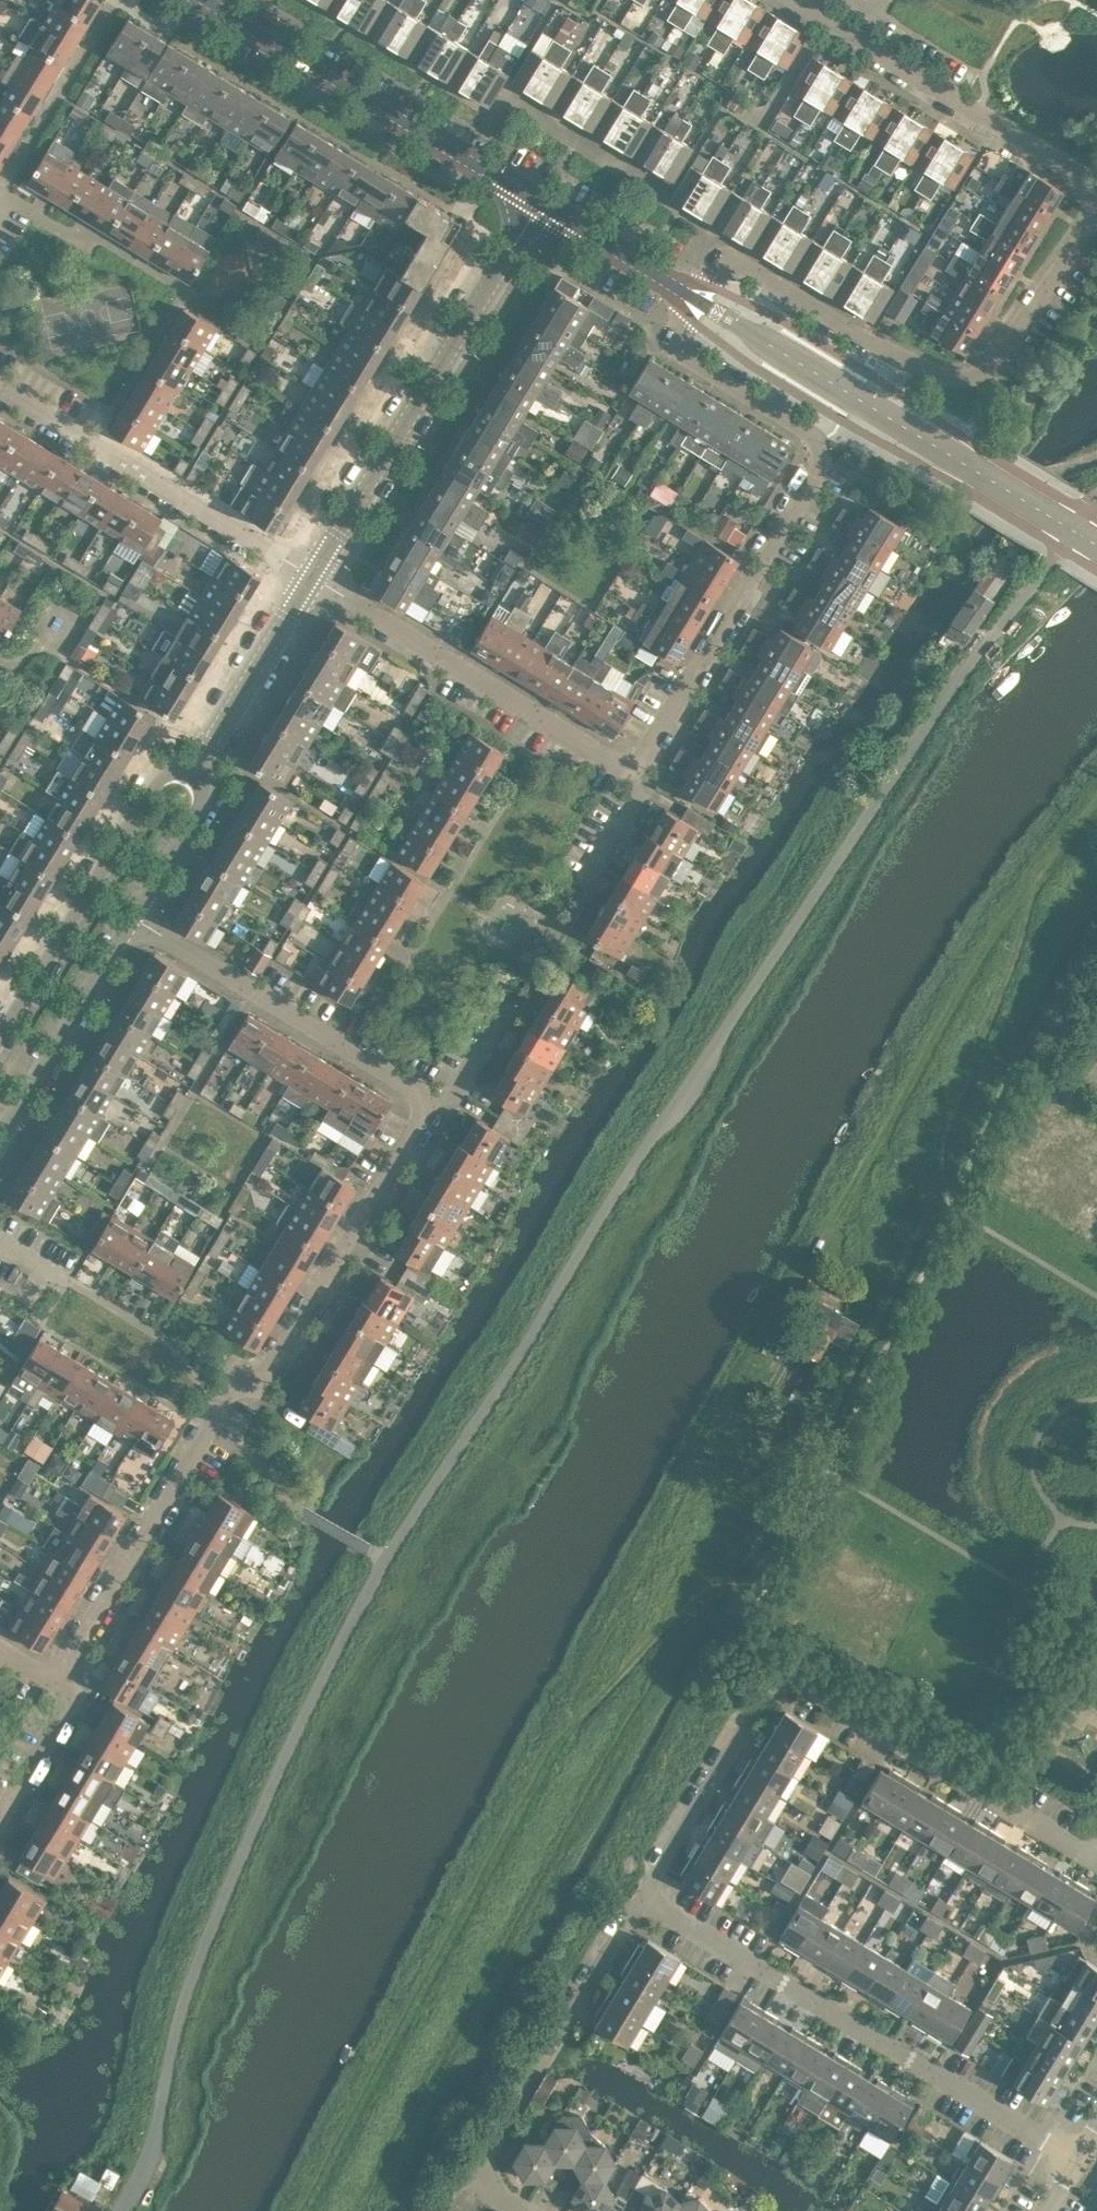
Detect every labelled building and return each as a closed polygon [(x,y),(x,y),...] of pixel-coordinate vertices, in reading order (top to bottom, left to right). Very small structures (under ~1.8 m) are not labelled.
[(3,12),(9,2),(5,0),(0,0),(0,10),(3,12)] [(100,0),(52,0),(56,2),(89,22),(102,1),(100,0)] [(328,7),(348,19),(359,0),(332,0),(328,7)] [(348,19),(368,31),(387,0),(359,0),(348,19)] [(399,6),(389,0),(387,0),(368,31),(388,44),(414,0),(402,0),(399,6)] [(427,0),(414,0),(388,44),(408,56),(428,24),(416,17),(427,0)] [(524,1),(541,11),(548,0),(525,0),(524,1)] [(667,19),(676,24),(690,0),(676,0),(678,1),(667,19)] [(694,11),(706,18),(718,0),(690,0),(676,24),(684,29),(694,11)] [(708,43),(716,48),(745,0),(718,0),(706,18),(718,26),(708,43)] [(735,36),(747,43),(767,9),(752,0),(745,0),(716,48),(724,53),(735,36)] [(89,22),(56,2),(44,22),(77,42),(89,22)] [(759,50),(748,68),(756,73),(787,22),(767,9),(747,43),(759,50)] [(449,14),(439,30),(428,24),(408,56),(428,68),(458,19),(449,14)] [(77,42),(44,22),(33,16),(20,37),(35,46),(64,63),(77,42)] [(568,16),(554,39),(563,44),(577,21),(568,16)] [(128,18),(107,53),(128,65),(149,31),(128,18)] [(457,41),(467,24),(458,19),(428,68),(448,81),(468,48),(457,41)] [(764,78),(775,60),(788,67),(808,34),(787,22),(756,73),(764,78)] [(665,37),(654,30),(648,39),(659,46),(665,37)] [(149,31),(128,65),(121,76),(141,88),(169,43),(149,31)] [(626,31),(619,44),(627,49),(635,36),(626,31)] [(490,38),(479,55),(468,48),(448,81),(469,93),(498,44),(490,38)] [(532,48),(512,80),(533,93),(563,44),(554,39),(544,55),(532,48)] [(685,48),(673,41),(668,51),(679,58),(685,48)] [(162,100),(168,90),(189,55),(169,43),(141,88),(162,100)] [(518,56),(498,44),(469,93),(488,105),(518,56)] [(562,66),(572,50),(563,44),(533,93),(553,105),(573,73),(562,66)] [(35,46),(28,59),(18,53),(9,66),(48,89),(64,63),(35,46)] [(695,68),(702,56),(690,48),(682,61),(695,68)] [(716,49),(709,61),(717,65),(724,54),(716,49)] [(168,90),(188,102),(209,68),(189,55),(168,90)] [(813,55),(793,89),(805,97),(794,115),(802,120),(834,68),(813,55)] [(594,63),(584,80),(573,73),(553,105),(573,118),(603,69),(594,63)] [(1,79),(11,85),(4,98),(32,115),(48,89),(9,66),(1,79)] [(202,125),(208,115),(230,80),(209,68),(188,102),(182,113),(202,125)] [(811,124),(821,107),(833,114),(854,80),(834,68),(802,120),(811,124)] [(602,91),(612,74),(603,69),(573,118),(593,130),(613,98),(602,91)] [(230,80),(208,115),(228,127),(250,92),(230,80)] [(845,121),(834,139),(843,144),(874,93),(854,80),(833,114),(845,121)] [(740,81),(734,91),(743,96),(749,86),(740,81)] [(634,88),(624,105),(613,98),(593,130),(613,142),(643,93),(634,88)] [(90,108),(95,100),(82,92),(77,101),(90,108)] [(250,92),(228,127),(249,139),(270,105),(250,92)] [(735,92),(727,104),(741,113),(749,100),(735,92)] [(642,116),(652,99),(643,93),(613,142),(633,155),(653,122),(642,116)] [(851,149),(861,131),(873,139),(894,105),(874,93),(843,144),(851,149)] [(16,141),(32,115),(4,98),(0,104),(0,131),(16,141)] [(87,113),(75,105),(70,114),(82,121),(87,113)] [(269,152),(291,117),(270,105),(249,139),(269,152)] [(885,146),(868,174),(866,172),(858,185),(869,192),(883,169),(914,117),(894,105),(873,139),(885,146)] [(111,110),(106,119),(118,126),(123,117),(111,110)] [(675,113),(664,129),(653,122),(633,155),(654,167),(683,118),(675,113)] [(130,133),(135,125),(123,117),(118,126),(130,133)] [(891,174),(902,156),(914,164),(934,130),(914,117),(883,169),(891,174)] [(682,140),(692,124),(683,118),(654,167),(674,180),(694,147),(682,140)] [(787,137),(793,128),(778,118),(772,128),(787,137)] [(296,121),(275,156),(296,168),(317,133),(296,121)] [(104,123),(98,131),(111,139),(116,130),(104,123)] [(123,146),(128,137),(116,130),(111,139),(123,146)] [(926,171),(915,188),(923,193),(954,142),(934,130),(914,164),(926,171)] [(1,167),(16,141),(0,131),(0,166),(1,167)] [(316,181),(337,146),(317,133),(296,168),(316,181)] [(152,135),(147,143),(159,150),(164,142),(152,135)] [(55,138),(28,182),(49,195),(69,162),(76,151),(55,138)] [(159,150),(171,158),(176,149),(164,142),(159,150)] [(931,198),(942,181),(954,188),(975,155),(954,142),(923,193),(931,198)] [(147,143),(142,151),(154,159),(159,150),(147,143)] [(336,193),(357,158),(337,146),(316,181),(336,193)] [(154,159),(166,166),(171,158),(159,150),(154,159)] [(827,151),(819,163),(827,169),(835,156),(827,151)] [(691,164),(672,197),(692,209),(722,160),(713,155),(703,172),(691,164)] [(356,205),(377,170),(357,158),(336,193),(356,205)] [(199,175),(204,167),(192,159),(187,168),(199,175)] [(721,182),(731,166),(722,160),(692,209),(712,222),(732,189),(721,182)] [(69,162),(49,195),(69,207),(89,174),(69,162)] [(1010,175),(1005,171),(1000,180),(1051,211),(1063,190),(1018,163),(1010,175)] [(204,167),(199,175),(211,183),(216,174),(204,167)] [(377,218),(398,183),(377,170),(356,205),(377,218)] [(184,172),(179,180),(191,188),(196,179),(184,172)] [(89,174),(69,207),(89,219),(109,187),(89,174)] [(973,175),(967,185),(976,190),(982,181),(973,175)] [(109,187),(89,219),(109,231),(135,190),(115,177),(109,187)] [(203,195),(208,187),(196,179),(191,188),(203,195)] [(753,179),(743,196),(732,189),(712,222),(732,234),(762,185),(753,179)] [(995,188),(1012,198),(1005,210),(1038,231),(1051,211),(1000,180),(995,188)] [(397,230),(405,217),(418,195),(398,183),(377,218),(397,230)] [(245,192),(233,184),(228,193),(240,200),(245,192)] [(761,207),(771,190),(762,185),(732,234),(753,246),(772,214),(761,207)] [(135,190),(109,231),(129,244),(155,202),(135,190)] [(405,217),(428,230),(401,274),(422,287),(450,241),(441,236),(453,217),(418,195),(405,217)] [(225,197),(220,205),(232,213),(237,204),(225,197)] [(255,215),(260,207),(248,199),(243,208),(255,215)] [(155,202),(129,244),(149,256),(169,224),(175,214),(155,202)] [(793,204),(784,221),(772,214),(753,246),(773,258),(803,209),(793,204)] [(801,232),(812,215),(803,209),(773,258),(793,271),(813,238),(801,232)] [(998,222),(980,212),(975,220),(1026,251),(1038,231),(1005,210),(998,222)] [(277,217),(272,226),(284,233),(289,224),(277,217)] [(970,228),(988,239),(980,251),(1014,271),(1026,251),(975,220),(970,228)] [(169,224),(149,256),(169,268),(189,236),(169,224)] [(296,240),(301,232),(289,224),(284,233),(296,240)] [(189,236),(169,268),(190,281),(217,238),(196,225),(189,236)] [(279,250),(285,241),(261,227),(255,235),(279,250)] [(834,229),(824,245),(813,238),(793,271),(813,283),(843,234),(834,229)] [(842,256),(852,239),(843,234),(813,283),(833,295),(853,263),(842,256)] [(321,244),(309,236),(304,245),(316,252),(321,244)] [(337,237),(329,250),(352,246),(337,237)] [(926,245),(920,255),(931,262),(937,252),(926,245)] [(292,246),(287,254),(298,261),(304,253),(292,246)] [(973,263),(956,252),(951,260),(1002,292),(1014,271),(980,251),(973,263)] [(297,265),(305,270),(312,258),(304,253),(298,261),(299,262),(297,265)] [(874,253),(864,270),(853,263),(833,295),(853,308),(883,259),(874,253)] [(882,281),(892,264),(883,259),(853,308),(874,320),(894,288),(882,281)] [(946,269),(963,279),(956,291),(989,312),(1002,292),(951,260),(946,269)] [(326,267),(318,262),(310,274),(319,279),(326,267)] [(289,277),(298,282),(305,270),(297,265),(289,277)] [(422,287),(401,274),(388,265),(375,286),(410,308),(422,287)] [(303,286),(311,292),(319,279),(310,274),(303,286)] [(563,274),(556,286),(573,297),(580,285),(563,274)] [(908,275),(901,285),(913,292),(919,282),(908,275)] [(282,289),(290,294),(298,282),(289,277),(282,289)] [(410,308),(375,286),(363,306),(397,328),(410,308)] [(602,327),(607,318),(589,307),(573,297),(556,286),(543,307),(587,334),(594,323),(602,327)] [(886,311),(903,321),(915,301),(898,291),(886,311)] [(949,303),(931,292),(926,301),(977,332),(989,312),(956,291),(949,303)] [(287,299),(279,294),(271,306),(280,311),(287,299)] [(596,296),(589,307),(607,318),(614,307),(596,296)] [(397,328),(363,306),(352,300),(340,320),(350,327),(385,348),(397,328)] [(920,326),(964,352),(977,332),(926,301),(921,309),(928,313),(920,326)] [(302,308),(293,302),(286,315),(294,320),(302,308)] [(588,350),(580,345),(587,334),(543,307),(531,327),(583,359),(588,350)] [(217,327),(184,308),(172,328),(204,348),(217,327)] [(619,310),(613,320),(625,327),(631,318),(620,311),(619,310)] [(278,327),(287,332),(294,320),(286,315),(278,327)] [(385,348),(350,327),(338,347),(373,368),(385,348)] [(559,356),(577,368),(583,359),(531,327),(518,347),(552,368),(559,356)] [(204,348),(172,328),(159,349),(192,368),(204,348)] [(277,348),(268,343),(261,355),(269,360),(277,348)] [(250,364),(257,352),(248,347),(241,359),(250,364)] [(373,368),(338,347),(326,367),(361,388),(373,368)] [(563,390),(545,379),(552,368),(518,347),(506,367),(558,399),(563,390)] [(192,368),(159,349),(147,369),(180,389),(192,368)] [(253,367),(262,372),(269,360),(261,355),(253,367)] [(641,398),(630,416),(639,422),(671,370),(650,357),(629,391),(641,398)] [(582,360),(576,370),(586,376),(592,366),(582,360)] [(361,388),(326,367),(313,387),(348,408),(361,388)] [(534,397),(553,408),(558,399),(506,367),(494,387),(527,408),(534,397)] [(180,389),(147,369),(135,389),(167,409),(180,389)] [(648,427),(659,409),(670,416),(691,382),(671,370),(639,422),(648,427)] [(239,381),(231,376),(223,388),(232,393),(239,381)] [(681,422),(670,441),(679,447),(711,394),(691,382),(670,416),(681,422)] [(252,389),(243,384),(236,396),(245,401),(252,389)] [(348,408),(313,387),(301,408),(336,429),(348,408)] [(539,430),(520,419),(527,408),(494,387),(481,408),(533,439),(539,430)] [(216,400),(225,405),(232,393),(223,388),(216,400)] [(167,409),(135,389),(122,409),(155,429),(167,409)] [(688,452),(690,449),(701,456),(731,407),(711,394),(679,447),(688,452)] [(229,408),(237,413),(245,401),(236,396),(229,408)] [(601,406),(592,420),(603,427),(612,413),(601,406)] [(712,463),(710,466),(719,471),(751,419),(731,407),(701,456),(712,463)] [(336,429),(301,408),(289,428),(323,449),(336,429)] [(520,443),(528,448),(533,439),(481,408),(469,428),(513,454),(520,443)] [(110,430),(142,450),(155,429),(122,409),(110,430)] [(215,421),(206,416),(199,428),(207,433),(215,421)] [(20,431),(0,419),(0,463),(20,431)] [(728,477),(734,467),(745,474),(771,431),(751,419),(719,471),(728,477)] [(227,429),(219,424),(211,436),(220,441),(227,429)] [(191,440),(200,445),(207,433),(199,428),(191,440)] [(323,449),(289,428),(276,448),(311,469),(323,449)] [(514,471),(506,466),(513,454),(469,428),(457,448),(509,480),(514,471)] [(40,443),(20,431),(0,463),(20,475),(40,443)] [(771,477),(792,444),(771,431),(745,474),(756,481),(751,490),(760,496),(771,477)] [(204,448),(213,453),(220,441),(211,436),(204,448)] [(565,453),(580,461),(588,449),(573,440),(565,453)] [(40,488),(60,455),(40,443),(20,475),(40,488)] [(311,469),(276,448),(264,468),(299,489),(311,469)] [(485,477),(503,489),(509,480),(457,448),(445,468),(478,488),(485,477)] [(593,453),(587,464),(597,471),(603,460),(593,453)] [(61,500),(80,468),(60,455),(40,488),(61,500)] [(190,462),(189,461),(181,457),(174,469),(182,474),(190,462)] [(264,468),(254,462),(242,482),(286,509),(299,489),(264,468)] [(186,477),(195,482),(202,470),(194,465),(186,477)] [(81,513),(101,480),(80,468),(61,500),(81,513)] [(490,511),(471,500),(478,488),(445,468),(432,488),(484,520),(490,511)] [(565,469),(558,481),(570,489),(577,476),(565,469)] [(101,525),(121,492),(101,480),(81,513),(101,525)] [(679,492),(661,481),(653,495),(671,506),(679,492)] [(229,503),(274,530),(286,509),(242,482),(229,503)] [(460,518),(479,529),(484,520),(432,488),(420,508),(453,529),(460,518)] [(121,537),(141,505),(121,492),(101,525),(121,537)] [(547,503),(537,518),(548,524),(557,509),(547,503)] [(143,548),(150,536),(158,524),(162,517),(141,505),(121,537),(142,550),(143,548)] [(863,518),(844,506),(838,515),(891,547),(904,527),(870,506),(863,518)] [(466,536),(453,529),(420,508),(408,528),(454,556),(466,536)] [(707,512),(703,518),(714,525),(720,514),(714,510),(707,512)] [(11,518),(0,512),(0,524),(5,527),(11,518)] [(739,520),(725,512),(715,528),(728,537),(739,520)] [(833,524),(852,536),(845,547),(879,568),(891,547),(838,515),(833,524)] [(652,517),(644,530),(653,535),(661,523),(652,517)] [(545,529),(531,520),(521,536),(535,545),(545,529)] [(167,530),(158,524),(150,536),(159,542),(167,530)] [(27,528),(22,537),(34,544),(39,536),(27,528)] [(436,558),(454,569),(460,560),(454,556),(408,528),(395,548),(429,569),(436,558)] [(683,537),(700,548),(693,560),(726,580),(739,559),(705,539),(688,528),(683,537)] [(46,552),(51,543),(39,536),(34,544),(46,552)] [(143,548),(152,554),(159,542),(150,536),(143,548)] [(19,541),(14,549),(25,556),(31,548),(19,541)] [(838,558),(819,546),(813,555),(866,588),(879,568),(845,547),(838,558)] [(511,547),(504,558),(516,565),(522,554),(511,547)] [(38,564),(43,556),(31,548),(25,556),(38,564)] [(441,591),(434,588),(441,577),(429,569),(395,548),(383,568),(435,600),(441,591)] [(966,643),(994,600),(991,599),(1017,562),(1001,552),(946,630),(966,643)] [(68,553),(62,562),(75,569),(80,561),(68,553)] [(261,575),(226,554),(213,575),(248,596),(261,575)] [(808,564),(827,576),(821,587),(854,608),(866,588),(813,555),(808,564)] [(629,557),(621,570),(633,578),(641,564),(629,557)] [(686,571),(668,561),(663,569),(714,600),(726,580),(693,560),(686,571)] [(87,576),(92,568),(80,561),(75,569),(87,576)] [(146,572),(138,567),(130,579),(139,585),(146,572)] [(157,567),(151,578),(156,581),(164,580),(167,574),(157,567)] [(411,598),(430,609),(435,600),(383,568),(370,589),(404,610),(411,598)] [(658,577),(669,584),(662,596),(701,621),(714,600),(663,569),(658,577)] [(115,594),(124,579),(111,571),(107,577),(108,578),(103,586),(115,594)] [(499,574),(494,581),(504,587),(508,580),(499,574)] [(248,596),(213,575),(201,595),(236,616),(248,596)] [(123,591),(136,599),(143,587),(139,585),(130,579),(123,591)] [(814,598),(794,586),(789,596),(842,628),(854,608),(821,587),(814,598)] [(486,587),(480,598),(491,605),(498,594),(486,587)] [(236,616),(201,595),(189,588),(177,608),(189,615),(224,636),(236,616)] [(525,591),(516,605),(524,610),(533,596),(525,591)] [(654,608),(643,601),(638,609),(689,641),(701,621),(662,596),(654,608)] [(796,628),(829,649),(842,628),(789,596),(783,605),(803,616),(796,628)] [(22,609),(1,597),(0,598),(0,641),(2,642),(22,609)] [(451,597),(445,606),(455,613),(461,603),(451,597)] [(112,607),(104,602),(96,614),(105,619),(112,607)] [(492,615),(472,648),(493,661),(524,610),(516,605),(505,622),(492,615)] [(893,605),(888,613),(897,619),(902,610),(893,605)] [(643,641),(676,662),(689,641),(638,609),(633,618),(651,628),(643,641)] [(521,633),(532,615),(524,610),(493,661),(513,673),(533,640),(521,633)] [(590,613),(584,624),(595,630),(601,619),(590,613)] [(89,626),(97,631),(99,629),(104,632),(110,622),(105,619),(96,614),(89,626)] [(224,636),(189,615),(176,635),(211,656),(224,636)] [(464,628),(461,633),(472,640),(478,629),(457,615),(453,622),(464,628)] [(371,642),(336,621),(323,642),(358,663),(371,642)] [(774,639),(754,627),(749,636),(806,671),(812,671),(817,667),(821,660),(822,655),(819,650),(781,627),(774,639)] [(625,629),(618,640),(632,649),(639,638),(625,629)] [(556,630),(545,647),(533,640),(513,673),(533,685),(564,635),(556,630)] [(211,656),(176,635),(164,655),(199,677),(211,656)] [(561,657),(572,640),(564,635),(533,685),(553,698),(573,664),(561,657)] [(744,645),(763,657),(756,668),(790,688),(799,694),(811,674),(806,671),(749,636),(744,645)] [(71,655),(80,660),(87,648),(79,642),(71,655)] [(358,663),(323,642),(311,662),(346,683),(358,663)] [(636,653),(652,663),(658,654),(641,644),(636,653)] [(596,654),(592,661),(580,654),(573,664),(553,698),(573,710),(604,659),(596,654)] [(199,677),(164,655),(152,675),(187,697),(199,677)] [(614,689),(624,672),(604,659),(573,710),(593,722),(614,689)] [(59,674),(68,679),(75,667),(67,662),(59,674)] [(358,691),(346,683),(311,662),(299,682),(334,703),(346,711),(358,691)] [(749,679),(730,667),(724,676),(777,708),(790,688),(756,668),(749,679)] [(139,696),(174,717),(187,697),(152,675),(139,696)] [(719,685),(739,697),(732,708),(765,728),(777,708),(724,676),(719,685)] [(626,697),(614,689),(593,722),(614,735),(634,702),(645,684),(636,679),(626,697)] [(334,703),(299,682),(286,702),(321,724),(334,703)] [(428,689),(420,684),(412,696),(421,701),(428,689)] [(58,696),(49,691),(42,703),(50,708),(58,696)] [(154,715),(121,695),(109,716),(141,736),(154,715)] [(405,709),(413,714),(421,701),(412,696),(405,709)] [(321,724),(286,702),(274,722),(309,744),(321,724)] [(34,715),(43,720),(50,708),(42,703),(34,715)] [(434,708),(425,703),(418,715),(426,721),(434,708)] [(725,719),(705,707),(700,716),(753,748),(765,728),(732,708),(725,719)] [(96,736),(129,756),(141,736),(109,716),(96,736)] [(694,725),(714,737),(707,748),(740,769),(753,748),(700,716),(694,725)] [(309,744),(274,722),(262,743),(297,764),(309,744)] [(20,730),(11,724),(4,737),(12,742),(20,730)] [(395,724),(388,736),(396,742),(403,729),(395,724)] [(396,742),(404,747),(412,734),(403,729),(396,742)] [(33,736),(25,731),(17,743),(26,748),(33,736)] [(505,752),(472,731),(459,752),(492,772),(505,752)] [(84,756),(117,776),(129,756),(96,736),(84,756)] [(388,736),(380,749),(388,754),(396,742),(388,736)] [(5,754),(12,742),(4,737),(0,743),(0,751),(5,754)] [(388,754),(397,759),(404,747),(396,742),(388,754)] [(10,755),(18,761),(19,759),(33,767),(39,759),(25,750),(26,748),(17,743),(10,755)] [(249,764),(284,785),(297,764),(262,743),(249,764)] [(700,759),(681,747),(675,756),(728,789),(740,769),(707,748),(700,759)] [(447,773),(479,793),(492,772),(459,752),(447,773)] [(72,777),(104,796),(117,776),(84,756),(72,777)] [(689,777),(682,789),(715,809),(728,789),(675,756),(670,765),(689,777)] [(379,770),(370,764),(363,777),(372,782),(379,770)] [(0,772),(0,788),(1,789),(9,776),(0,771),(0,772)] [(392,777),(383,772),(376,784),(384,790),(392,777)] [(434,793),(467,813),(479,793),(447,773),(434,793)] [(59,797),(92,817),(104,796),(72,777),(59,797)] [(355,789),(364,794),(372,782),(363,777),(355,789)] [(293,801),(260,781),(248,801),(280,821),(293,801)] [(368,797),(377,802),(384,790),(376,784),(368,797)] [(412,807),(422,813),(455,833),(467,813),(434,793),(424,786),(412,807)] [(47,817),(80,837),(92,817),(59,797),(47,817)] [(280,821),(248,801),(235,822),(268,841),(280,821)] [(345,805),(338,818),(347,823),(354,811),(345,805)] [(664,809),(647,835),(681,855),(697,829),(706,834),(708,832),(720,839),(726,830),(686,806),(679,818),(664,809)] [(358,813),(351,825),(359,831),(367,818),(358,813)] [(410,833),(442,853),(455,833),(422,813),(410,833)] [(35,837),(67,857),(80,837),(47,817),(35,837)] [(728,817),(723,825),(733,831),(738,823),(728,817)] [(223,842),(256,862),(268,841),(235,822),(223,842)] [(346,833),(337,828),(330,840),(338,845),(346,833)] [(11,851),(22,858),(55,878),(67,857),(35,837),(23,830),(11,851)] [(397,854),(430,874),(442,853),(410,833),(397,854)] [(350,835),(343,848),(351,853),(359,841),(350,835)] [(636,841),(627,835),(621,845),(630,851),(636,841)] [(681,855),(647,835),(636,854),(670,875),(681,855)] [(211,862),(243,882),(256,862),(223,842),(211,862)] [(615,855),(624,860),(630,851),(621,845),(615,855)] [(670,875),(636,854),(624,874),(658,896),(670,875)] [(328,862),(320,856),(312,869),(321,874),(328,862)] [(22,858),(10,878),(43,898),(55,878),(22,858)] [(425,881),(392,861),(380,882),(412,902),(425,881)] [(198,882),(231,902),(243,882),(211,862),(198,882)] [(341,869),(333,864),(325,876),(334,882),(341,869)] [(305,881),(313,886),(321,874),(312,869),(305,881)] [(30,918),(43,898),(10,878),(1,872),(0,873),(0,899),(30,918)] [(658,896),(624,874),(611,894),(646,916),(658,896)] [(318,889),(326,894),(334,882),(325,876),(318,889)] [(612,881),(602,876),(596,885),(606,891),(612,881)] [(186,902),(219,922),(231,902),(198,882),(186,902)] [(367,902),(400,922),(412,902),(380,882),(367,902)] [(591,895),(600,901),(606,891),(596,885),(591,895)] [(646,916),(611,894),(599,914),(634,936),(646,916)] [(295,897),(288,909),(296,914),(304,902),(295,897)] [(18,938),(30,918),(0,899),(0,927),(18,938)] [(173,923),(206,943),(219,922),(186,902),(173,923)] [(304,902),(296,914),(305,919),(312,907),(304,902)] [(355,922),(388,942),(400,922),(367,902),(355,922)] [(288,909),(280,921),(289,926),(296,914),(288,909)] [(289,926),(297,931),(305,919),(296,914),(289,926)] [(586,935),(621,957),(634,936),(599,914),(586,935)] [(343,942),(375,962),(388,942),(355,922),(343,942)] [(6,958),(18,938),(0,927),(0,955),(6,958)] [(271,937),(263,949),(272,954),(279,942),(271,937)] [(331,963),(363,982),(375,962),(343,942),(331,963)] [(245,965),(260,974),(272,954),(263,949),(257,945),(245,965)] [(284,963),(292,951),(283,945),(275,958),(284,963)] [(188,972),(155,953),(143,974),(175,993),(188,972)] [(318,983),(350,1003),(363,982),(331,963),(318,983)] [(632,964),(627,972),(639,979),(644,971),(635,965),(632,964)] [(603,986),(568,965),(556,986),(590,1007),(603,986)] [(130,994),(163,1013),(175,993),(143,974),(130,994)] [(590,1007),(556,986),(543,1006),(578,1027),(590,1007)] [(544,993),(534,987),(528,997),(538,1002),(544,993)] [(163,1013),(130,994),(118,1014),(151,1033),(163,1013)] [(522,1006),(532,1012),(538,1002),(528,997),(522,1006)] [(207,998),(201,1008),(215,1017),(221,1007),(207,998)] [(531,1026),(566,1047),(578,1027),(543,1006),(531,1026)] [(236,1013),(227,1008),(220,1020),(228,1025),(236,1013)] [(249,1013),(229,1045),(250,1058),(270,1026),(249,1013)] [(151,1033),(118,1014),(106,1034),(138,1054),(151,1033)] [(212,1032),(221,1038),(228,1025),(220,1020),(212,1032)] [(270,1071),(290,1038),(270,1026),(250,1058),(270,1071)] [(519,1046),(553,1067),(566,1047),(531,1026),(519,1046)] [(519,1033),(510,1027),(504,1037),(513,1043),(519,1033)] [(138,1054),(106,1034),(93,1054),(126,1074),(138,1054)] [(498,1047),(507,1052),(513,1043),(504,1037),(498,1047)] [(290,1083),(310,1050),(290,1038),(270,1071),(290,1083)] [(506,1067),(508,1069),(509,1068),(541,1087),(553,1067),(519,1046),(506,1067)] [(211,1053),(203,1048),(195,1060),(204,1066),(211,1053)] [(303,1106),(310,1095),(330,1062),(310,1050),(290,1083),(283,1094),(303,1106)] [(126,1074),(93,1054),(81,1074),(113,1094),(126,1074)] [(188,1073),(196,1078),(204,1066),(195,1060),(188,1073)] [(310,1095),(330,1107),(350,1075),(330,1062),(310,1095)] [(493,1094),(507,1103),(500,1115),(527,1132),(534,1120),(525,1114),(541,1087),(509,1068),(508,1069),(493,1094)] [(113,1094),(81,1074),(69,1095),(101,1114),(113,1094)] [(343,1131),(370,1087),(350,1075),(330,1107),(323,1119),(343,1131)] [(213,1099),(218,1091),(206,1083),(200,1092),(213,1099)] [(364,1144),(391,1100),(370,1087),(343,1131),(364,1144)] [(187,1094),(178,1089),(170,1101),(179,1106),(187,1094)] [(110,1120),(101,1114),(69,1095),(56,1115),(89,1135),(98,1140),(110,1120)] [(163,1113),(172,1118),(179,1106),(170,1101),(163,1113)] [(234,1101),(229,1109),(241,1117),(247,1108),(234,1101)] [(254,1124),(259,1116),(247,1108),(241,1117),(254,1124)] [(89,1135),(56,1115),(44,1135),(76,1155),(89,1135)] [(511,1138),(520,1144),(527,1132),(500,1115),(492,1127),(478,1118),(462,1143),(462,1145),(494,1164),(511,1138)] [(277,1121),(272,1130),(284,1137),(290,1129),(277,1121)] [(162,1135),(153,1129),(146,1142),(154,1147),(162,1135)] [(296,1145),(302,1136),(290,1129),(284,1137),(296,1145)] [(76,1155),(44,1135),(32,1155),(64,1175),(76,1155)] [(138,1154),(147,1159),(154,1147),(146,1142),(138,1154)] [(462,1143),(460,1142),(447,1163),(482,1184),(494,1164),(462,1145),(462,1143)] [(277,1149),(268,1144),(261,1156),(269,1162),(277,1149)] [(447,1150),(438,1145),(432,1154),(442,1160),(447,1150)] [(315,1150),(310,1158),(322,1166),(327,1157),(315,1150)] [(426,1164),(436,1169),(442,1160),(432,1154),(426,1164)] [(64,1175),(32,1155),(20,1175),(52,1195),(64,1175)] [(253,1169),(262,1174),(269,1162),(261,1156),(253,1169)] [(334,1173),(340,1165),(327,1157),(322,1166),(323,1167),(334,1173)] [(482,1184),(447,1163),(435,1183),(470,1205),(482,1184)] [(133,1172),(124,1167),(117,1179),(126,1185),(133,1172)] [(356,1186),(334,1173),(323,1167),(311,1187),(343,1207),(356,1186)] [(150,1173),(145,1181),(157,1189),(162,1180),(150,1173)] [(7,1196),(48,1221),(61,1201),(52,1195),(20,1175),(7,1196)] [(110,1192),(118,1197),(126,1185),(117,1179),(110,1192)] [(162,1180),(157,1189),(177,1201),(183,1193),(182,1192),(162,1180)] [(470,1205),(435,1183),(423,1204),(457,1225),(470,1205)] [(252,1190),(244,1185),(236,1197),(245,1202),(252,1190)] [(423,1191),(413,1185),(408,1195),(417,1200),(423,1191)] [(343,1207),(311,1187),(298,1207),(331,1227),(343,1207)] [(183,1193),(177,1201),(190,1209),(195,1200),(187,1196),(183,1193)] [(402,1204),(411,1210),(417,1200),(408,1195),(402,1204)] [(229,1209),(237,1214),(245,1202),(236,1197),(229,1209)] [(331,1227),(298,1207),(289,1201),(277,1222),(286,1227),(319,1247),(331,1227)] [(112,1215),(105,1227),(98,1240),(93,1247),(114,1259),(134,1227),(141,1216),(120,1203),(112,1215)] [(410,1225),(412,1226),(413,1225),(445,1245),(457,1225),(423,1204),(410,1225)] [(203,1205),(197,1213),(218,1226),(223,1218),(220,1215),(203,1205)] [(112,1215),(104,1210),(96,1222),(105,1227),(112,1215)] [(89,1234),(98,1240),(105,1227),(96,1222),(89,1234)] [(438,1277),(429,1271),(445,1245),(413,1225),(412,1226),(396,1251),(411,1260),(403,1272),(431,1289),(438,1277)] [(134,1272),(154,1239),(134,1227),(114,1259),(134,1272)] [(232,1233),(223,1227),(216,1240),(224,1245),(232,1233)] [(319,1247),(286,1227),(274,1247),(306,1267),(319,1247)] [(154,1284),(174,1252),(154,1239),(134,1272),(154,1284)] [(208,1252),(217,1257),(224,1245),(216,1240),(208,1252)] [(306,1267),(274,1247),(261,1268),(294,1288),(306,1267)] [(175,1297),(195,1264),(174,1252),(154,1284),(175,1297)] [(224,1258),(218,1268),(229,1274),(234,1265),(224,1258)] [(16,1265),(8,1277),(22,1286),(30,1273),(16,1265)] [(207,1273),(198,1268),(191,1280),(199,1286),(207,1273)] [(294,1288),(261,1268),(249,1288),(282,1308),(294,1288)] [(414,1295),(424,1301),(431,1289),(403,1272),(396,1284),(382,1275),(366,1301),(365,1302),(398,1322),(414,1295)] [(183,1293),(192,1298),(199,1286),(191,1280),(183,1293)] [(282,1308),(249,1288),(237,1308),(269,1328),(282,1308)] [(366,1301),(364,1299),(357,1311),(342,1302),(337,1310),(387,1341),(398,1322),(365,1302),(366,1301)] [(803,1321),(811,1325),(799,1347),(819,1357),(831,1336),(843,1342),(855,1320),(816,1299),(803,1321)] [(224,1329),(257,1349),(269,1328),(237,1308),(224,1329)] [(330,1321),(345,1330),(339,1340),(374,1361),(387,1341),(337,1310),(330,1321)] [(25,1317),(14,1336),(28,1344),(39,1326),(25,1317)] [(40,1337),(13,1382),(25,1389),(21,1397),(28,1401),(36,1389),(60,1349),(40,1337)] [(374,1361),(339,1340),(326,1361),(361,1382),(374,1361)] [(327,1348),(317,1342),(312,1352),(321,1357),(327,1348)] [(36,1406),(43,1395),(54,1401),(58,1396),(79,1361),(60,1349),(36,1389),(28,1401),(36,1406)] [(306,1361),(315,1367),(321,1357),(312,1352),(306,1361)] [(77,1408),(98,1372),(79,1361),(58,1396),(77,1408)] [(313,1382),(316,1383),(316,1382),(349,1402),(361,1382),(326,1361),(313,1382)] [(812,1401),(826,1374),(806,1365),(792,1391),(812,1401)] [(96,1419),(117,1384),(98,1372),(77,1408),(96,1419)] [(342,1435),(333,1429),(349,1402),(316,1382),(316,1383),(300,1409),(315,1418),(307,1430),(319,1437),(335,1446),(342,1435)] [(115,1431),(136,1395),(117,1384),(96,1419),(115,1431)] [(134,1443),(155,1407),(136,1395),(115,1431),(134,1443)] [(154,1455),(176,1419),(155,1407),(134,1443),(154,1455)] [(4,1442),(10,1431),(0,1425),(0,1439),(4,1442)] [(12,1429),(4,1442),(14,1447),(21,1435),(12,1429)] [(54,1445),(35,1433),(26,1449),(45,1460),(54,1445)] [(112,1453),(120,1440),(112,1435),(104,1448),(112,1453)] [(60,1471),(68,1459),(56,1452),(48,1463),(60,1471)] [(29,1457),(18,1475),(27,1481),(38,1463),(29,1457)] [(80,1470),(69,1463),(63,1474),(74,1480),(80,1470)] [(18,1476),(10,1489),(20,1496),(28,1482),(18,1476)] [(102,1495),(122,1507),(130,1495),(109,1482),(102,1495)] [(258,1515),(220,1492),(208,1512),(243,1534),(260,1544),(265,1536),(257,1532),(258,1515)] [(126,1515),(91,1493),(78,1513),(114,1535),(126,1515)] [(79,1502),(66,1495),(61,1503),(74,1510),(79,1502)] [(57,1510),(69,1518),(72,1523),(67,1532),(102,1554),(114,1535),(78,1513),(74,1510),(61,1503),(57,1510)] [(0,1512),(0,1516),(11,1523),(18,1512),(5,1504),(0,1512)] [(202,1521),(189,1512),(182,1523),(232,1553),(243,1534),(208,1512),(202,1521)] [(0,1535),(8,1522),(0,1517),(0,1535)] [(176,1533),(190,1542),(184,1550),(220,1572),(232,1553),(182,1523),(176,1533)] [(299,1529),(287,1534),(292,1545),(304,1540),(299,1529)] [(55,1551),(91,1573),(102,1554),(67,1532),(55,1551)] [(179,1559),(166,1550),(159,1561),(208,1591),(220,1572),(184,1550),(179,1559)] [(44,1570),(79,1592),(91,1573),(55,1551),(44,1570)] [(153,1571),(166,1580),(161,1589),(197,1610),(208,1591),(159,1561),(153,1571)] [(37,1581),(20,1571),(15,1579),(32,1589),(67,1611),(79,1592),(44,1570),(37,1581)] [(257,1585),(253,1592),(265,1598),(271,1587),(265,1584),(257,1585)] [(20,1608),(56,1630),(67,1611),(32,1589),(20,1608)] [(155,1598),(142,1589),(135,1600),(185,1630),(197,1610),(161,1589),(155,1598)] [(129,1610),(142,1619),(137,1627),(173,1649),(185,1630),(135,1600),(129,1610)] [(8,1628),(44,1650),(56,1630),(20,1608),(8,1628)] [(132,1636),(118,1627),(112,1638),(161,1668),(173,1649),(137,1627),(132,1636)] [(106,1648),(119,1657),(114,1665),(150,1687),(161,1668),(112,1638),(106,1648)] [(103,1686),(131,1703),(137,1707),(150,1687),(114,1665),(103,1686)] [(150,1722),(114,1700),(102,1721),(137,1742),(150,1722)] [(208,1713),(198,1706),(194,1713),(204,1719),(208,1713)] [(777,1715),(768,1730),(804,1752),(815,1759),(829,1736),(786,1711),(782,1717),(777,1715)] [(173,1722),(160,1714),(156,1722),(168,1730),(173,1722)] [(97,1729),(83,1721),(77,1731),(126,1761),(137,1742),(102,1721),(97,1729)] [(151,1730),(163,1737),(168,1730),(156,1722),(151,1730)] [(173,1722),(168,1730),(181,1736),(185,1729),(173,1722)] [(759,1745),(763,1748),(760,1754),(791,1773),(804,1752),(768,1730),(759,1745)] [(70,1742),(84,1750),(79,1759),(114,1780),(126,1761),(77,1731),(70,1742)] [(756,1760),(751,1757),(742,1772),(778,1794),(791,1773),(760,1754),(756,1760)] [(875,1765),(863,1757),(850,1779),(862,1787),(875,1765)] [(74,1767),(60,1759),(54,1769),(103,1799),(114,1780),(79,1759),(74,1767)] [(881,1768),(862,1800),(884,1813),(906,1777),(891,1768),(888,1772),(881,1768)] [(47,1780),(61,1788),(56,1797),(91,1818),(103,1799),(54,1769),(47,1780)] [(733,1787),(738,1790),(734,1796),(766,1816),(778,1794),(742,1772),(733,1787)] [(918,1791),(921,1786),(906,1777),(884,1813),(905,1826),(924,1794),(918,1791)] [(845,1787),(857,1794),(862,1787),(850,1779),(845,1787)] [(856,1798),(840,1788),(833,1798),(849,1808),(856,1798)] [(933,1794),(931,1798),(924,1794),(905,1826),(926,1839),(948,1803),(933,1794)] [(766,1816),(734,1796),(730,1803),(725,1800),(716,1815),(762,1843),(775,1821),(766,1816)] [(50,1805),(37,1797),(30,1808),(80,1838),(91,1818),(56,1797),(50,1805)] [(827,1808),(844,1818),(849,1808),(833,1798),(827,1808)] [(961,1816),(963,1812),(948,1803),(926,1839),(948,1852),(967,1820),(961,1816)] [(24,1818),(38,1826),(33,1835),(68,1857),(80,1838),(30,1808),(24,1818)] [(824,1822),(836,1829),(841,1821),(829,1814),(824,1822)] [(707,1830),(712,1833),(708,1839),(740,1858),(753,1837),(716,1815),(707,1830)] [(976,1819),(973,1824),(967,1820),(948,1852),(969,1865),(991,1828),(976,1819)] [(831,1837),(836,1829),(824,1822),(819,1830),(831,1837)] [(1003,1842),(1006,1838),(991,1828),(969,1865),(964,1873),(985,1886),(1009,1846),(1003,1842)] [(814,1832),(808,1841),(824,1851),(829,1842),(814,1832)] [(56,1877),(68,1857),(33,1835),(20,1855),(24,1857),(17,1868),(39,1882),(46,1871),(56,1877)] [(842,1838),(834,1851),(854,1863),(862,1850),(842,1838)] [(704,1845),(700,1843),(691,1857),(727,1879),(740,1858),(708,1839),(704,1845)] [(808,1841),(803,1851),(819,1860),(824,1851),(808,1841)] [(1018,1845),(1016,1850),(1009,1846),(985,1886),(984,1887),(1006,1900),(1012,1891),(1034,1854),(1018,1845)] [(862,1868),(870,1855),(862,1850),(854,1863),(862,1868)] [(1046,1868),(1049,1863),(1034,1854),(1012,1891),(1033,1903),(1052,1872),(1046,1868)] [(815,1864),(803,1856),(798,1864),(804,1868),(811,1872),(815,1864)] [(686,1875),(682,1882),(714,1901),(727,1879),(691,1857),(681,1873),(686,1875)] [(811,1872),(798,1864),(792,1860),(780,1880),(799,1891),(811,1872)] [(843,1864),(836,1876),(843,1881),(851,1868),(843,1864)] [(851,1886),(859,1873),(851,1868),(843,1881),(851,1886)] [(897,1871),(889,1884),(897,1888),(904,1876),(897,1871)] [(1061,1871),(1058,1875),(1052,1872),(1033,1903),(1054,1916),(1076,1880),(1061,1871)] [(905,1893),(912,1881),(904,1876),(897,1888),(905,1893)] [(9,1877),(2,1888),(0,1887),(0,1900),(33,1920),(46,1899),(9,1877)] [(777,1879),(771,1889),(789,1900),(795,1891),(777,1879)] [(1088,1894),(1091,1889),(1076,1880),(1054,1916),(1076,1930),(1095,1898),(1088,1894)] [(886,1889),(878,1902),(886,1907),(893,1894),(886,1889)] [(65,1892),(62,1896),(75,1905),(79,1899),(72,1892),(65,1892)] [(806,1892),(780,1935),(787,1939),(784,1944),(800,1953),(821,1917),(828,1906),(806,1892)] [(894,1911),(901,1899),(893,1894),(886,1907),(894,1911)] [(939,1897),(931,1909),(939,1914),(947,1902),(939,1897)] [(790,1907),(777,1899),(772,1907),(785,1914),(790,1907)] [(21,1940),(33,1920),(0,1900),(0,1928),(21,1940)] [(947,1919),(955,1906),(947,1902),(939,1914),(947,1919)] [(759,1929),(772,1936),(785,1914),(772,1907),(759,1929)] [(928,1915),(920,1927),(928,1932),(936,1920),(928,1915)] [(814,1962),(817,1958),(823,1961),(843,1930),(821,1917),(800,1953),(814,1962)] [(936,1937),(944,1924),(936,1920),(928,1932),(936,1937)] [(982,1923),(974,1935),(982,1940),(990,1927),(982,1923)] [(990,1945),(998,1932),(990,1927),(982,1940),(990,1945)] [(8,1961),(21,1940),(0,1928),(0,1955),(8,1961)] [(830,1965),(827,1970),(842,1979),(864,1943),(843,1930),(823,1961),(830,1965)] [(1049,1948),(1045,1933),(1036,1935),(1040,1950),(1049,1948)] [(1027,1938),(1031,1952),(1040,1950),(1036,1935),(1027,1938)] [(644,1945),(639,1943),(630,1958),(667,1980),(680,1958),(648,1938),(644,1945)] [(971,1941),(963,1953),(971,1958),(979,1945),(971,1941)] [(857,1988),(860,1983),(866,1987),(885,1955),(864,1943),(842,1979),(857,1988)] [(979,1963),(986,1950),(979,1945),(971,1958),(979,1963)] [(1059,1962),(1057,1952),(1046,1955),(1048,1965),(1059,1962)] [(8,1961),(0,1955),(0,1974),(8,1961)] [(872,1991),(869,1996),(884,2005),(907,1968),(885,1955),(866,1987),(872,1991)] [(1035,1958),(1037,1968),(1048,1965),(1046,1955),(1035,1958)] [(621,1973),(626,1975),(622,1982),(654,2001),(667,1980),(630,1958),(621,1973)] [(900,2014),(902,2009),(909,2013),(934,1971),(913,1958),(907,1968),(884,2005),(900,2014)] [(1087,1959),(1074,1981),(1096,1994),(1096,1966),(1087,1959)] [(915,2017),(912,2021),(927,2030),(949,1994),(955,1984),(934,1971),(909,2013),(915,2017)] [(1074,1981),(1065,1975),(1053,1995),(1096,2021),(1096,2019),(1096,1994),(1074,1981)] [(1006,1981),(998,1976),(992,1986),(1000,1991),(1006,1981)] [(618,1988),(614,1985),(604,2000),(641,2022),(654,2001),(622,1982),(618,1988)] [(738,1993),(725,1985),(712,2007),(725,2015),(738,1993)] [(986,1995),(994,2000),(1000,1991),(992,1986),(986,1995)] [(945,2035),(952,2039),(971,2007),(949,1994),(927,2030),(942,2040),(945,2035)] [(1096,2021),(1053,1995),(1040,2015),(1083,2041),(1096,2021)] [(595,2015),(596,2016),(600,2018),(596,2025),(628,2044),(641,2022),(604,2000),(595,2015)] [(748,2005),(741,2001),(714,2046),(735,2059),(766,2009),(751,2000),(748,2005)] [(993,2014),(980,2006),(968,2026),(981,2034),(993,2014)] [(707,2015),(720,2023),(725,2015),(712,2007),(707,2015)] [(778,2023),(781,2019),(766,2009),(735,2059),(757,2072),(784,2027),(778,2023)] [(1083,2041),(1040,2015),(1028,2035),(1038,2041),(1071,2061),(1083,2041)] [(793,2026),(790,2031),(784,2027),(757,2072),(761,2075),(766,2066),(777,2072),(780,2068),(786,2072),(808,2035),(793,2026)] [(955,2046),(968,2054),(981,2034),(968,2026),(955,2046)] [(820,2049),(823,2044),(808,2035),(786,2072),(792,2075),(789,2080),(800,2087),(795,2095),(800,2097),(827,2053),(820,2049)] [(1071,2061),(1038,2041),(1025,2061),(1059,2082),(1071,2061)] [(703,2050),(691,2042),(686,2050),(699,2057),(703,2050)] [(681,2058),(694,2065),(699,2057),(686,2050),(681,2058)] [(836,2052),(833,2057),(827,2053),(800,2097),(797,2101),(819,2114),(829,2097),(851,2061),(836,2052)] [(1001,2076),(1046,2103),(1059,2082),(1025,2061),(1014,2054),(1001,2076)] [(863,2075),(866,2070),(851,2061),(829,2097),(835,2101),(832,2106),(843,2112),(840,2116),(845,2119),(869,2079),(863,2075)] [(545,2101),(557,2079),(547,2074),(535,2095),(545,2101)] [(878,2078),(875,2082),(869,2079),(845,2119),(849,2121),(851,2118),(862,2124),(865,2120),(871,2123),(893,2087),(878,2078)] [(709,2091),(694,2082),(686,2095),(701,2104),(709,2091)] [(906,2101),(908,2096),(893,2087),(871,2123),(877,2127),(875,2132),(885,2138),(883,2142),(888,2145),(893,2137),(912,2105),(906,2101)] [(722,2124),(731,2109),(715,2099),(705,2114),(722,2124)] [(934,2111),(921,2103),(908,2125),(918,2132),(920,2133),(934,2111)] [(555,2161),(574,2162),(592,2132),(583,2115),(562,2114),(545,2143),(555,2161)] [(1008,2166),(1012,2159),(981,2139),(981,2140),(965,2130),(952,2152),(967,2162),(1004,2184),(1013,2168),(1008,2166)] [(574,2162),(584,2179),(605,2179),(615,2162),(605,2144),(592,2132),(574,2162)] [(924,2150),(930,2139),(920,2133),(918,2132),(911,2142),(924,2150)] [(668,2133),(661,2144),(680,2155),(687,2144),(668,2133)] [(545,2178),(555,2161),(545,2143),(525,2142),(514,2160),(524,2178),(545,2178)] [(879,2159),(889,2165),(896,2153),(887,2147),(879,2159)] [(788,2163),(793,2153),(786,2149),(780,2159),(788,2163)] [(950,2180),(986,2202),(990,2196),(995,2199),(1004,2184),(967,2162),(964,2168),(959,2165),(950,2180)] [(878,2166),(871,2176),(881,2182),(888,2172),(878,2166)] [(91,2199),(102,2182),(82,2169),(71,2185),(91,2199)] [(549,2173),(542,2183),(552,2190),(559,2180),(549,2173)] [(982,2208),(986,2202),(950,2180),(938,2173),(925,2194),(942,2204),(953,2210),(987,2210),(982,2208)] [(570,2176),(563,2187),(574,2194),(581,2182),(570,2176)] [(582,2210),(621,2210),(622,2208),(628,2198),(619,2193),(614,2196),(605,2179),(584,2179),(573,2195),(582,2210)] [(49,2210),(100,2210),(101,2209),(63,2187),(49,2210)] [(642,2206),(628,2198),(622,2208),(628,2210),(677,2210),(680,2202),(666,2188),(646,2193),(642,2206)] [(421,2197),(416,2205),(425,2210),(427,2210),(432,2204),(421,2197)] [(680,2202),(677,2210),(712,2210),(699,2197),(680,2202)]
